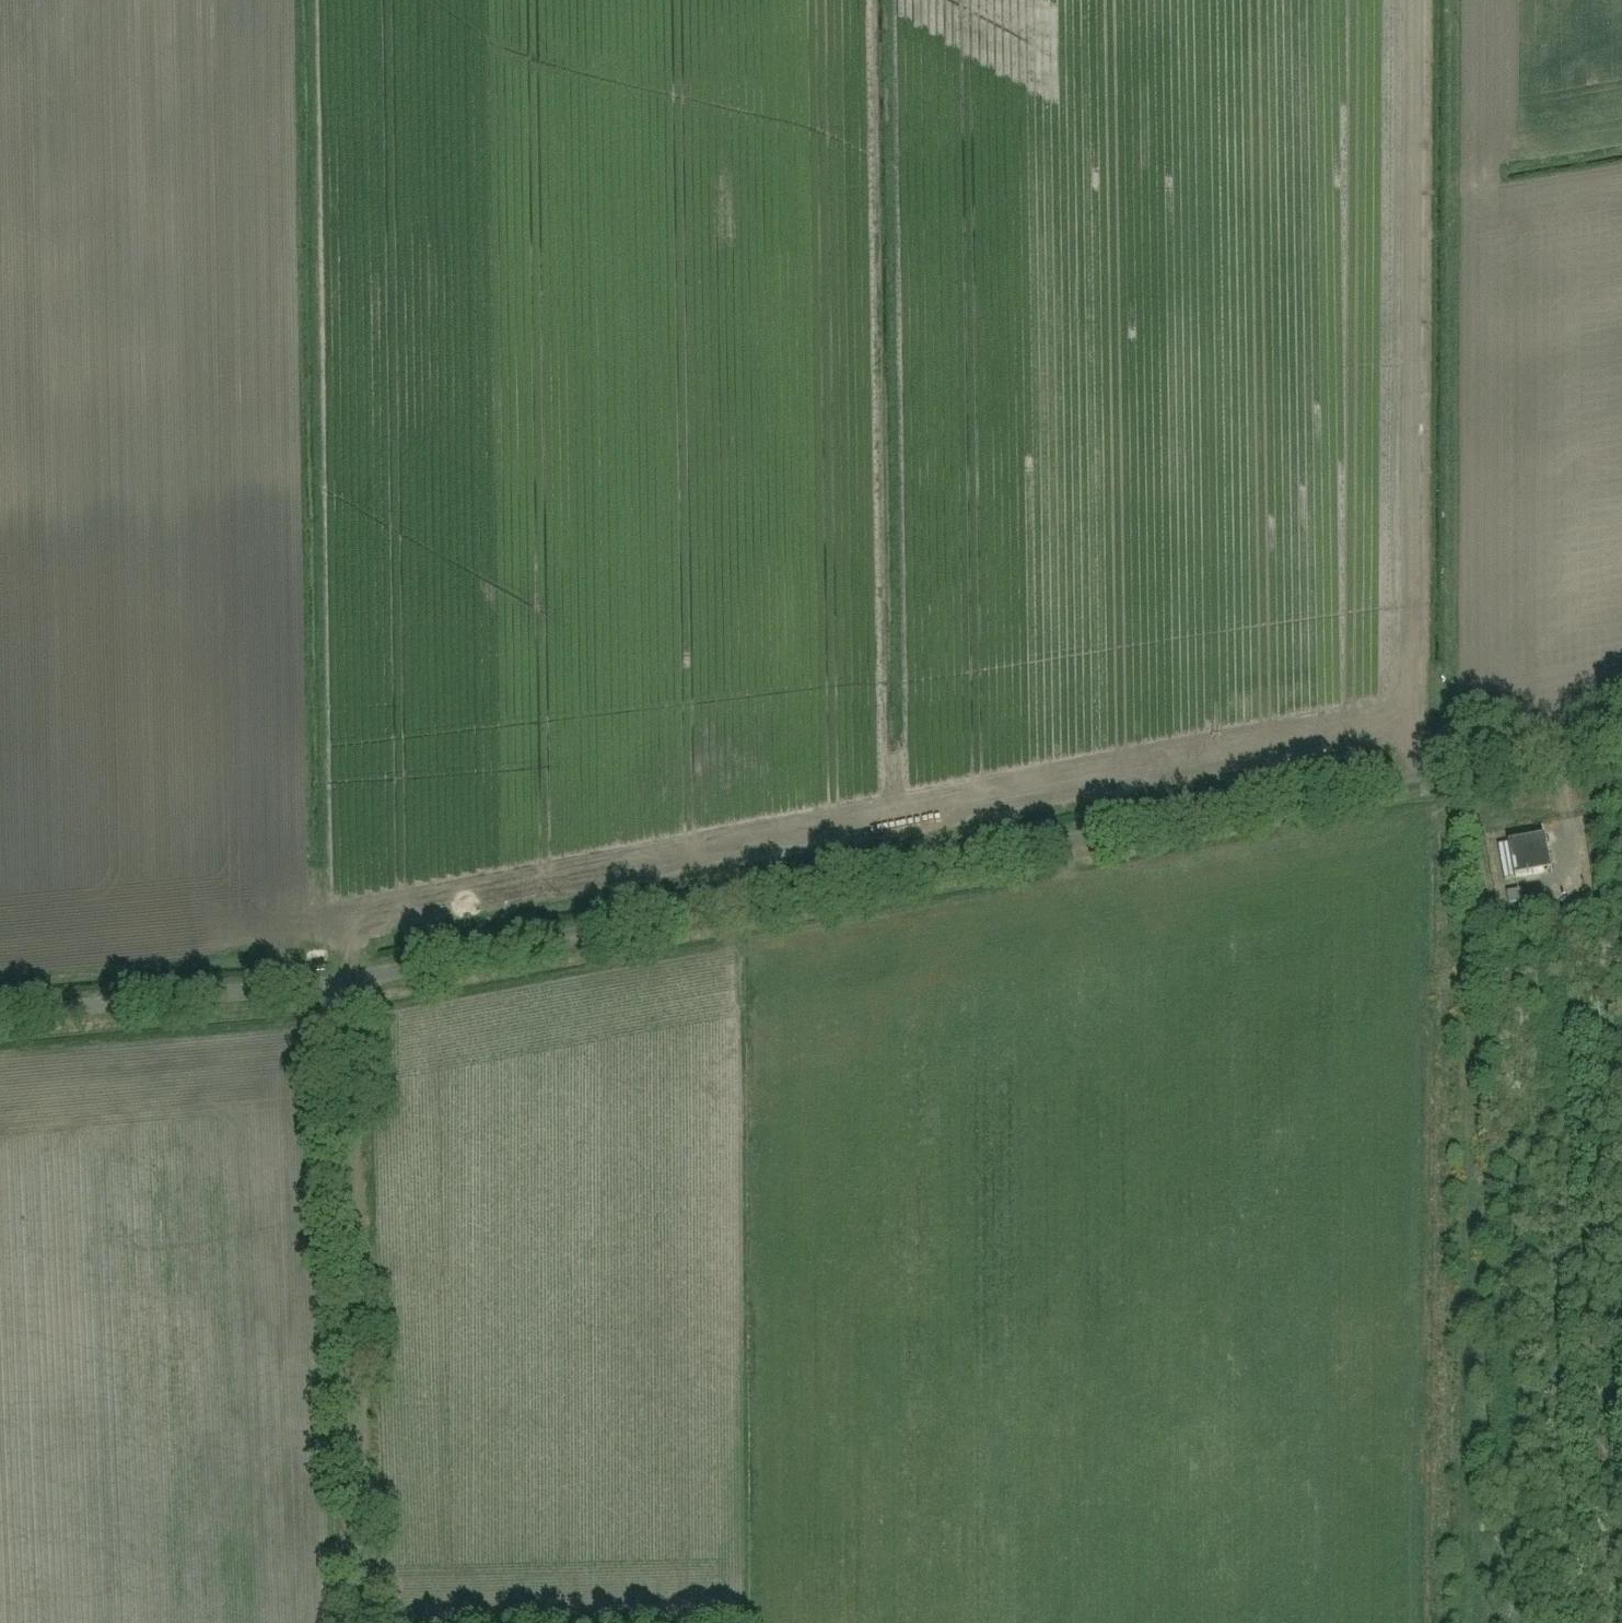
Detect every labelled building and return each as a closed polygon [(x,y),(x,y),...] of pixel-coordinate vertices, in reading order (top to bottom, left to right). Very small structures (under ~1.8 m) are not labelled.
[(1499,846),(1505,880),(1551,872),(1546,837),(1499,846)] [(1510,904),(1525,902),(1523,890),(1508,893),(1510,904)]
